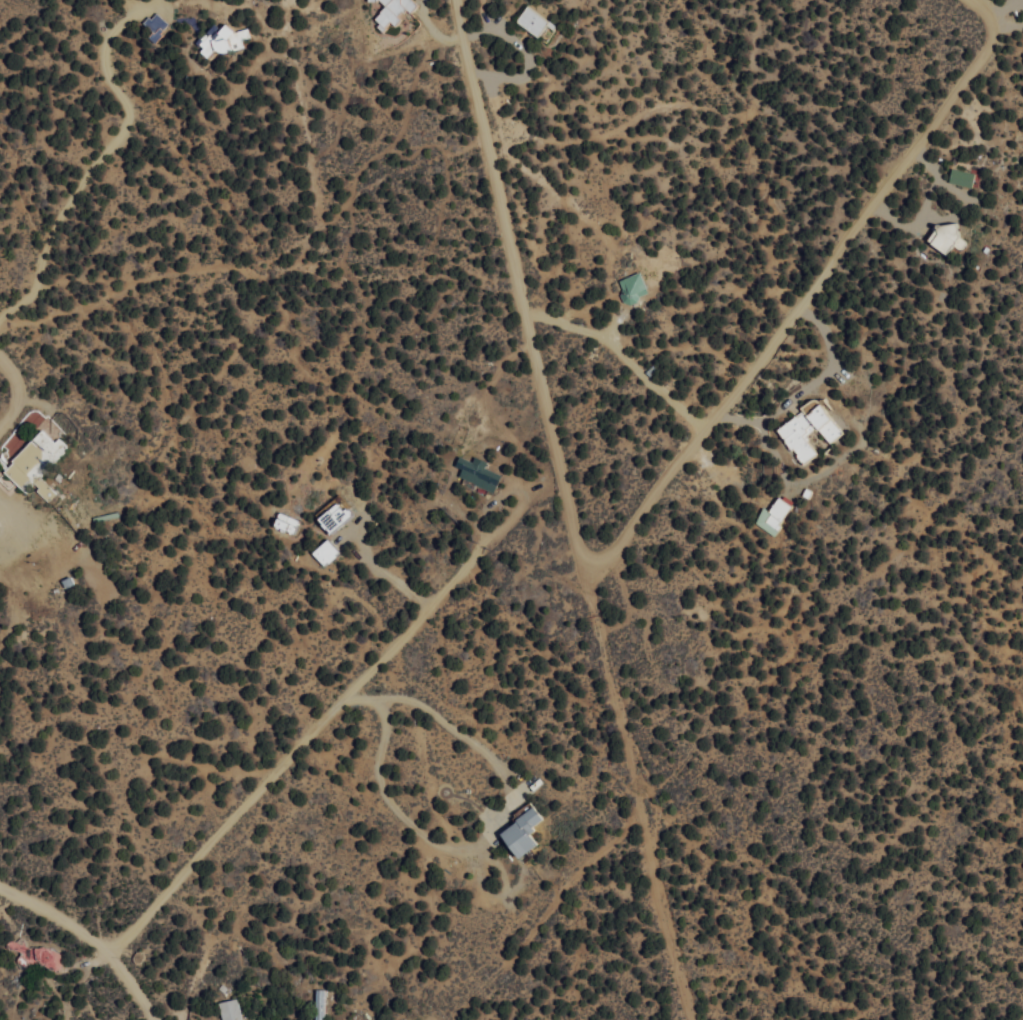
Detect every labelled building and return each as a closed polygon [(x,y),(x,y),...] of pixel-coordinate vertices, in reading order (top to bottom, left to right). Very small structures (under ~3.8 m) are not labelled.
[(384,4),(370,19),(382,29),(389,22),(392,26),(414,1),(412,0),(379,0),(384,4)] [(548,19),(524,5),(514,21),(537,36),(548,19)] [(197,34),(201,55),(243,46),(242,38),(249,37),(247,27),(229,31),(228,28),(197,34)] [(947,181),(970,187),(974,173),(951,166),(947,181)] [(945,253),(952,244),(961,250),(966,241),(957,235),(961,229),(941,216),(925,240),(945,253)] [(616,279),(625,302),(647,294),(639,271),(616,279)] [(827,443),(841,433),(819,402),(804,412),(801,409),(775,428),(800,463),(815,453),(803,436),(816,427),(827,443)] [(46,502),(55,493),(38,476),(68,446),(57,436),(53,440),(41,428),(0,469),(24,493),(31,487),(46,502)] [(493,491),(500,473),(484,467),(486,461),(473,455),(471,460),(457,455),(453,465),(460,467),(457,476),(493,491)] [(772,534),(794,502),(780,493),(768,511),(763,508),(753,521),(772,534)] [(330,535),(352,514),(335,495),(321,507),(323,509),(314,518),(330,535)] [(299,520),(277,511),(271,525),(293,534),(299,520)] [(310,552),(323,566),(338,552),(325,538),(310,552)] [(534,844),(525,832),(541,820),(531,806),(496,833),(516,858),(534,844)] [(61,959),(12,935),(7,945),(21,952),(17,960),(33,968),(37,961),(56,970),(61,959)] [(324,989),(314,989),(314,1019),(324,1019),(324,989)] [(221,1019),(242,1019),(237,998),(217,1002),(221,1019)]
